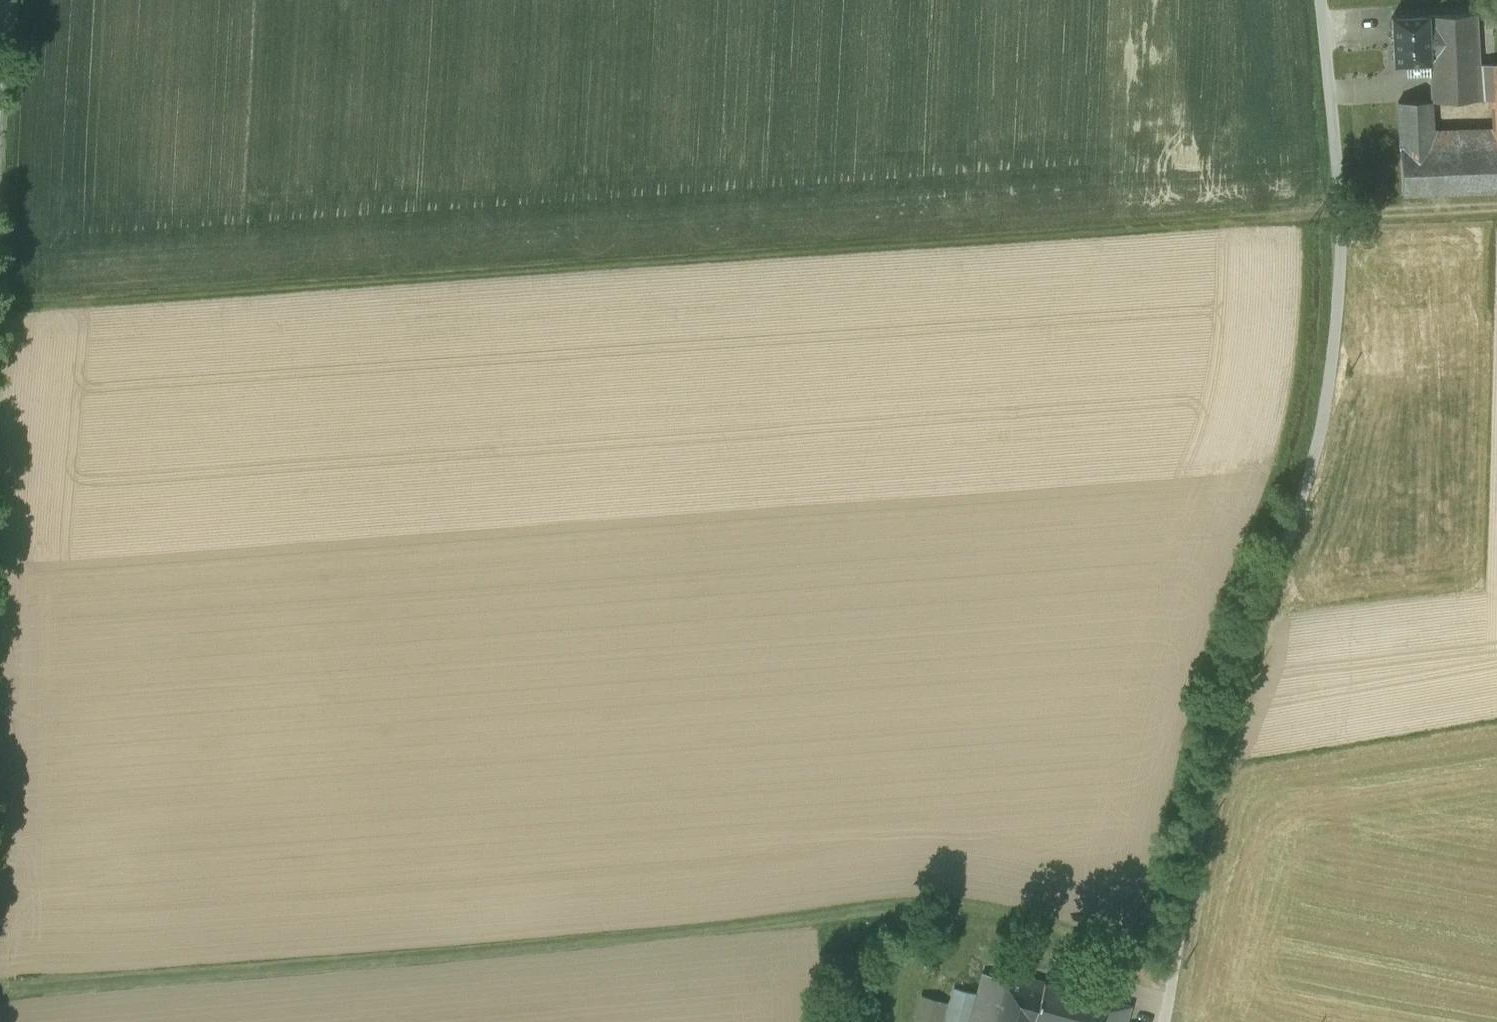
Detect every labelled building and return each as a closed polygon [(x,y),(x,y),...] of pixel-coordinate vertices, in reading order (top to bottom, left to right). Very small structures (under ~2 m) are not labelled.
[(1486,28),(1496,27),(1496,13),(1486,13),(1486,28)] [(1431,103),(1484,101),(1482,65),(1479,65),(1476,14),(1428,16),(1430,64),(1430,73),(1431,101),(1431,103)] [(1392,18),(1394,66),(1409,65),(1430,64),(1428,16),(1392,18)] [(1430,64),(1409,65),(1409,74),(1430,73),(1430,64)] [(1484,101),(1496,100),(1495,64),(1482,65),(1484,101)] [(1433,134),(1431,103),(1431,101),(1398,103),(1402,195),(1436,194),(1434,148),(1433,134)] [(1496,132),(1433,134),(1434,148),(1436,194),(1451,193),(1448,148),(1496,146),(1496,136),(1496,132)] [(1448,148),(1451,193),(1496,191),(1496,146),(1448,148)] [(977,994),(970,1021),(992,1021),(1004,979),(983,973),(977,994)] [(1004,979),(992,1021),(1035,1021),(1034,1021),(1044,982),(1019,975),(1016,983),(1004,979)] [(1035,1021),(1099,1021),(1105,999),(1044,982),(1034,1021),(1035,1021)] [(977,994),(955,989),(951,1005),(946,1021),(970,1021),(977,994)] [(951,1005),(920,996),(914,1021),(917,1021),(946,1021),(951,1005)] [(1126,1004),(1105,999),(1099,1021),(1121,1021),(1126,1004)]
